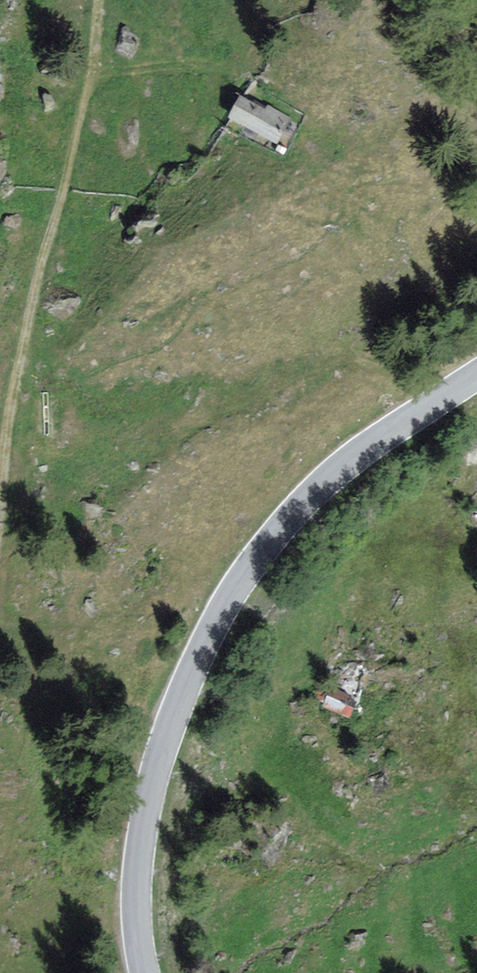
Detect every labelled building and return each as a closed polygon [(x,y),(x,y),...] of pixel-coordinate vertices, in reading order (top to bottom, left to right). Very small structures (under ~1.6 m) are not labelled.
[(276,142),(289,117),(268,106),(266,111),(241,98),(230,117),(276,142)] [(333,717),(339,700),(322,694),(316,711),(333,717)]
